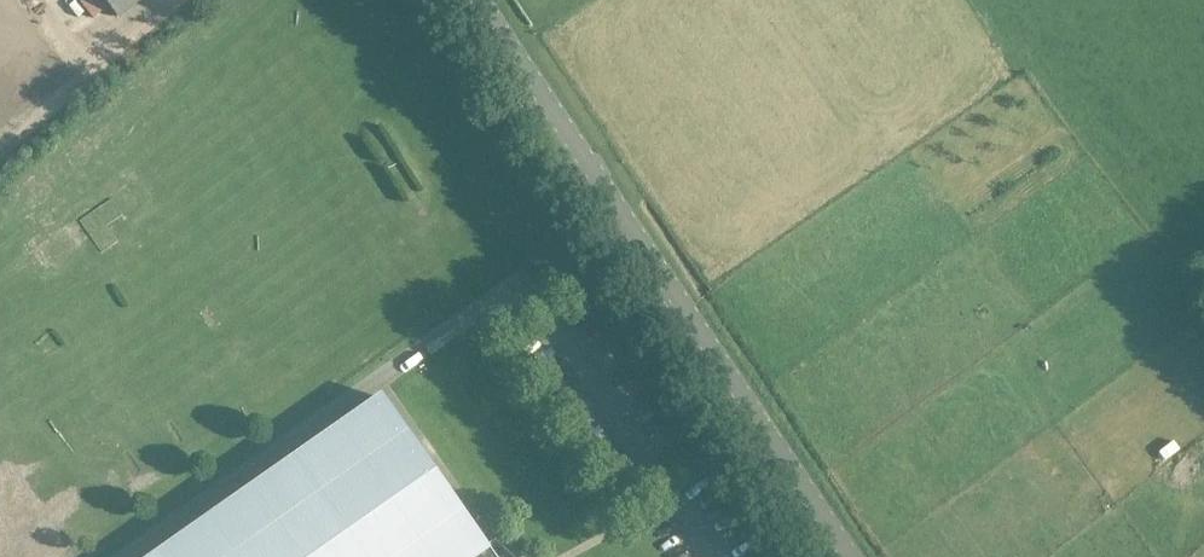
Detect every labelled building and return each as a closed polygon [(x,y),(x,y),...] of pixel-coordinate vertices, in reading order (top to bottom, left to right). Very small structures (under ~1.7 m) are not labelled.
[(120,19),(144,0),(105,0),(120,19)] [(9,13),(4,2),(0,4),(0,17),(9,13)] [(390,406),(174,556),(515,556),(499,542),(491,547),(388,400),(386,401),(390,406)]
